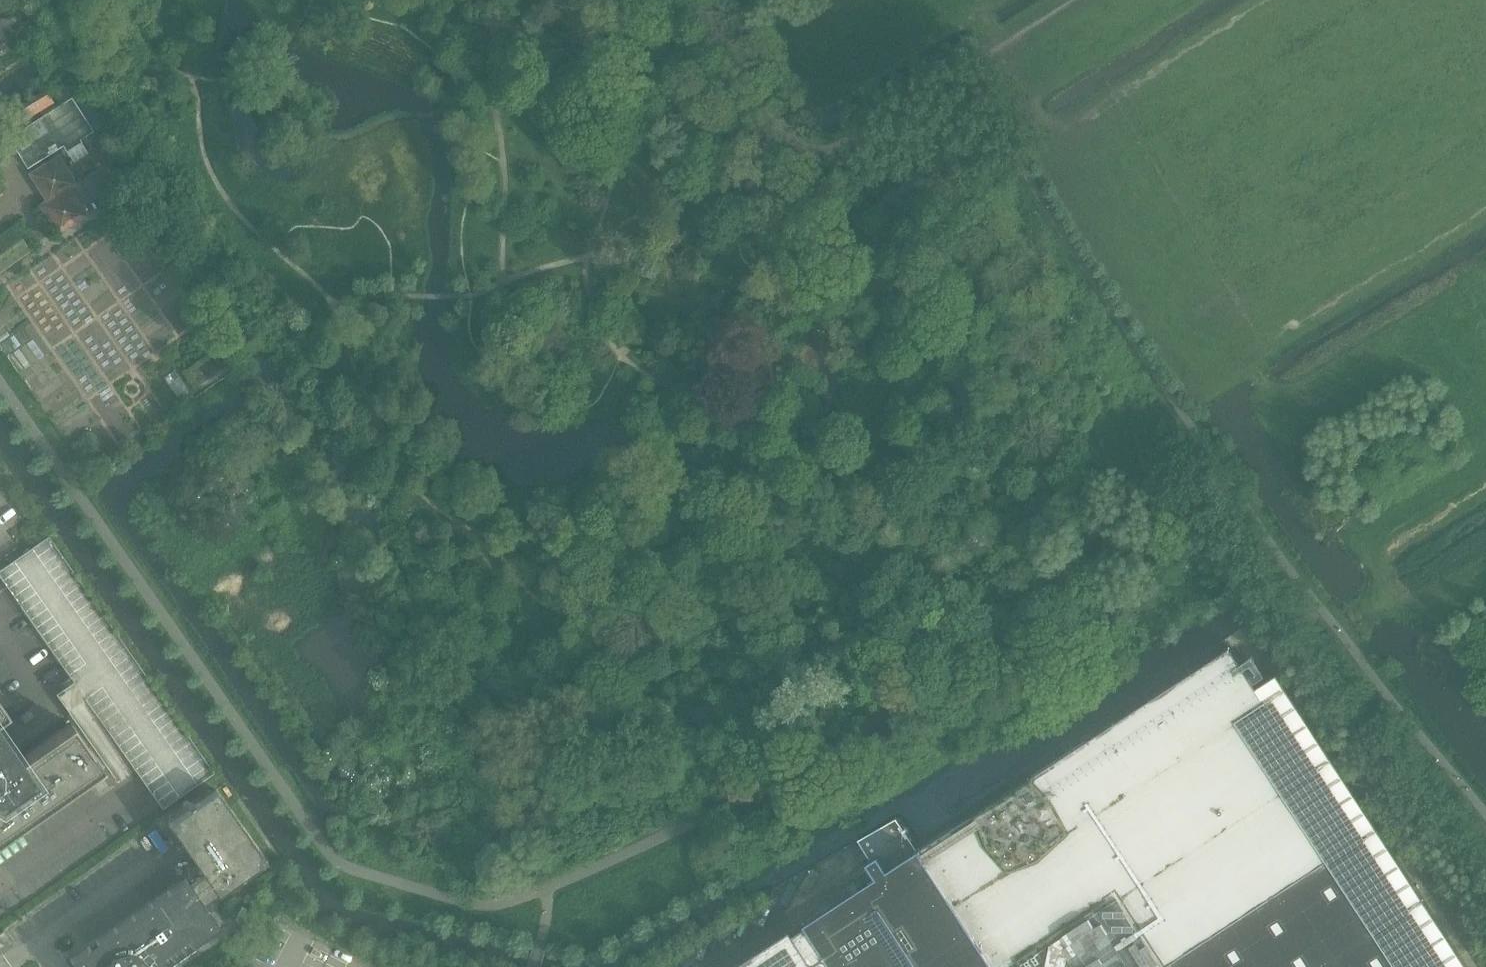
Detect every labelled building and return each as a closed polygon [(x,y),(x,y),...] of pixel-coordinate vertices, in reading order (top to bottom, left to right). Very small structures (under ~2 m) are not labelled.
[(0,121),(0,125),(5,133),(53,102),(46,91),(0,121)] [(48,201),(41,206),(59,233),(72,224),(68,217),(81,208),(69,189),(75,184),(58,157),(31,174),(48,201)] [(0,236),(0,273),(30,251),(13,226),(0,236)] [(48,536),(32,548),(60,587),(76,576),(48,536)] [(1379,828),(1275,670),(1257,683),(1232,646),(922,847),(894,865),(885,851),(867,862),(877,876),(805,923),(833,966),(1475,966),(1379,828)] [(88,701),(70,714),(120,785),(138,772),(88,701)] [(103,769),(72,724),(21,760),(0,729),(0,840),(103,769)] [(187,734),(170,746),(197,786),(214,774),(187,734)] [(183,866),(183,875),(186,879),(70,960),(75,966),(162,966),(220,927),(203,903),(216,894),(218,896),(267,862),(216,790),(168,824),(195,863),(194,864),(184,865),(183,866)] [(805,923),(795,929),(820,966),(833,966),(805,923)] [(795,929),(795,927),(793,925),(790,927),(751,951),(748,953),(727,966),(820,966),(795,929)]
